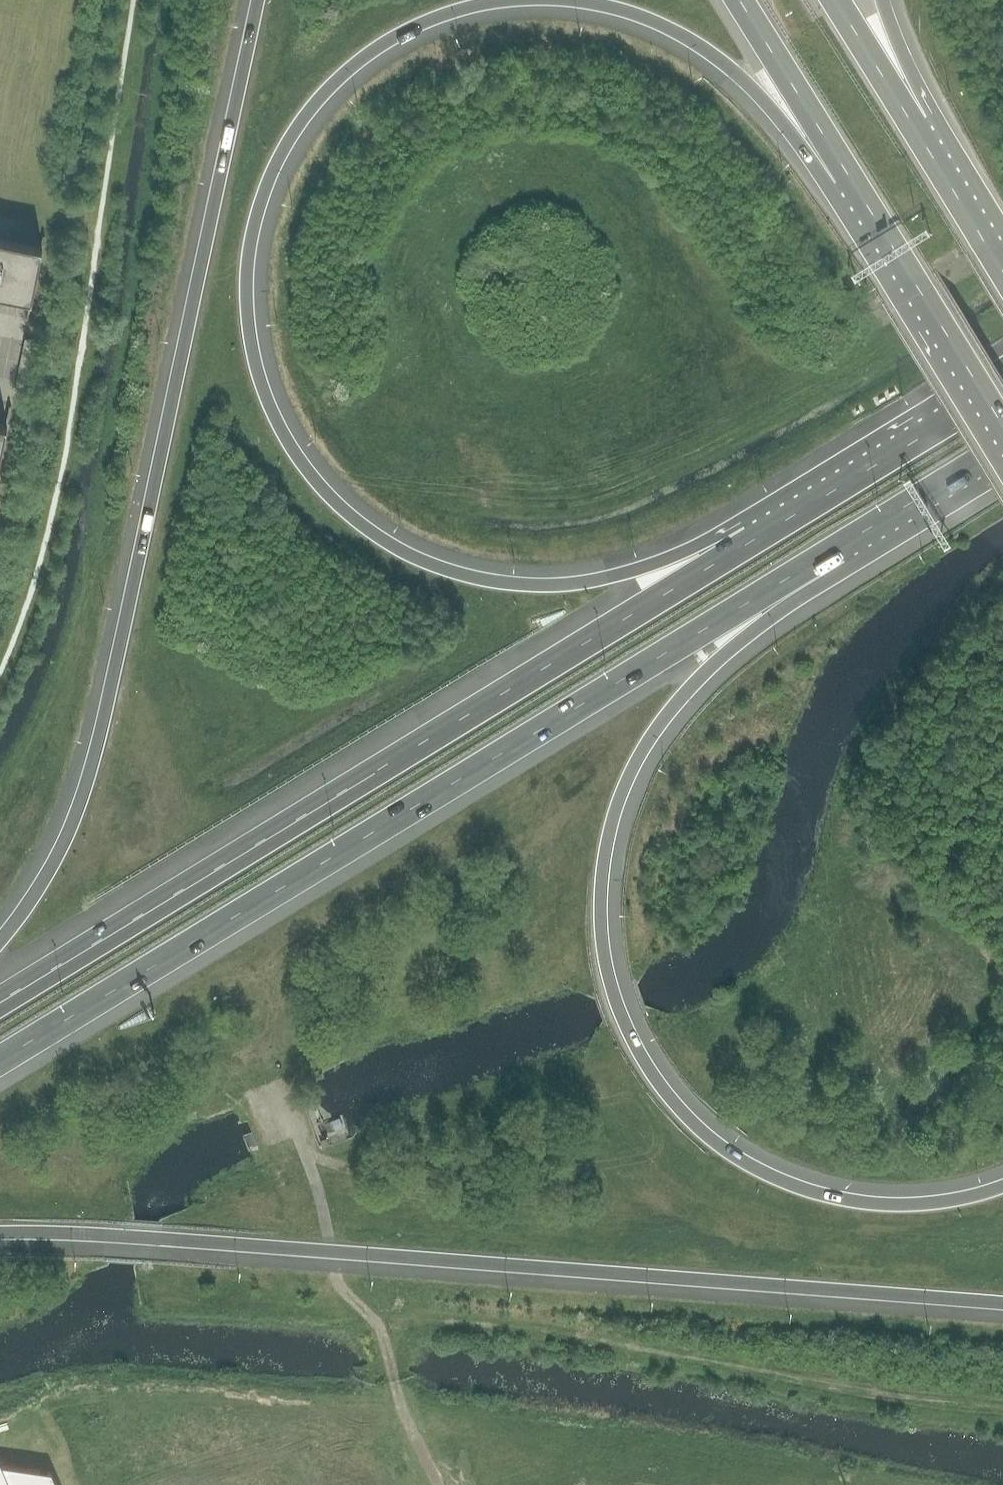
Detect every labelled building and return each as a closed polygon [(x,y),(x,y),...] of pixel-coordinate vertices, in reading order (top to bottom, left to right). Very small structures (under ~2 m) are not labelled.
[(46,235),(44,235),(42,246),(0,238),(0,292),(31,299),(27,318),(29,318),(46,235)] [(12,405),(10,405),(6,424),(0,423),(0,465),(12,405)] [(0,1457),(0,1484),(59,1484),(53,1471),(3,1465),(0,1457)]
